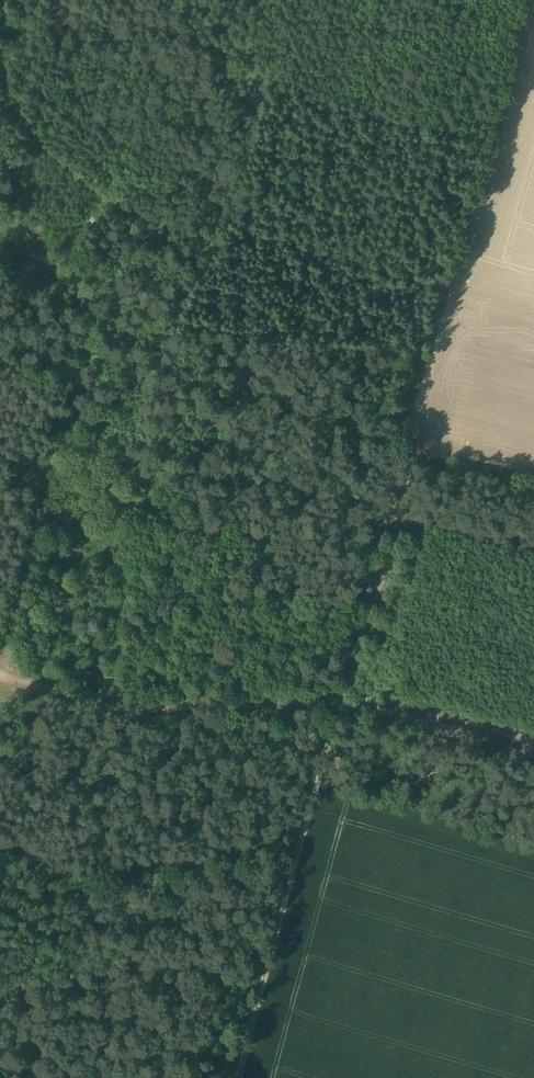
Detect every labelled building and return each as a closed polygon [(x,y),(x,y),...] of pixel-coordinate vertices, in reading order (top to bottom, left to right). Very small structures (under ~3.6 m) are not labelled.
[(307,725),(323,728),(325,719),(309,715),(307,725)]
